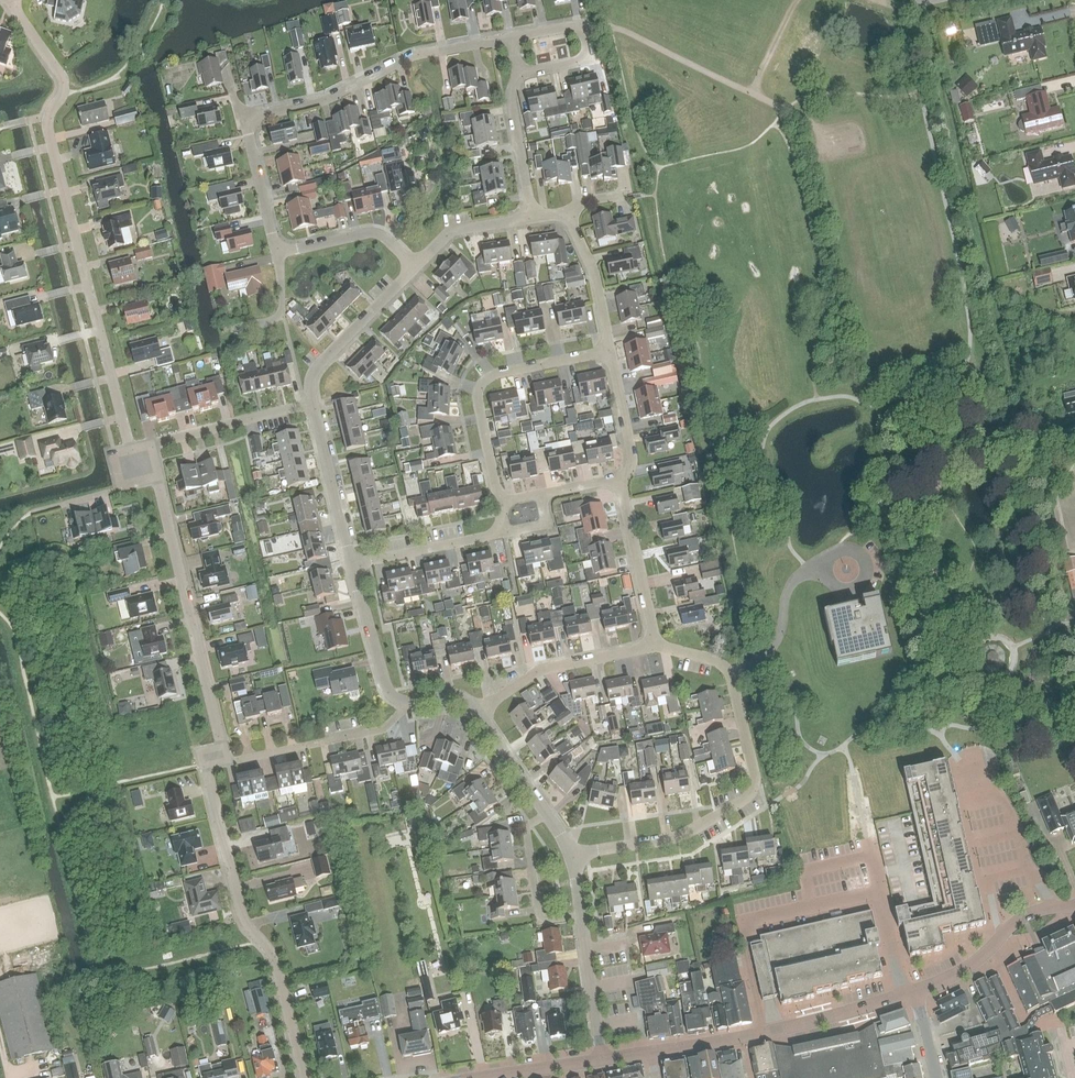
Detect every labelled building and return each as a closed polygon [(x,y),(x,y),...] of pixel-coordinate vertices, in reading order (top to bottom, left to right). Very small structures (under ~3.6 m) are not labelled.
[(79,0),(49,0),(47,6),(56,8),(54,20),(54,21),(55,20),(68,23),(80,16),(83,2),(84,2),(84,1),(79,0)] [(439,8),(438,0),(423,0),(424,5),(414,7),(418,29),(434,26),(430,10),(439,8)] [(473,0),(453,0),(448,1),(452,22),(468,20),(465,3),(473,2),(473,0)] [(486,16),(501,14),(499,3),(508,1),(508,0),(483,0),(486,16)] [(535,7),(533,0),(518,0),(520,10),(535,7)] [(351,23),(348,9),(337,12),(340,26),(351,23)] [(339,33),(335,16),(325,18),(329,35),(339,33)] [(975,26),(980,47),(999,43),(994,21),(975,26)] [(374,44),(373,40),(375,39),(373,30),(371,30),(370,26),(346,31),(351,53),(362,50),(361,47),(374,44)] [(11,51),(6,49),(11,34),(0,30),(0,31),(0,64),(6,66),(11,51)] [(290,32),(294,50),(305,47),(301,30),(290,32)] [(1039,30),(1000,39),(1004,58),(1030,51),(1032,61),(1045,58),(1042,47),(1044,47),(1041,32),(1039,30)] [(319,61),(321,71),(336,67),(334,58),(337,57),(333,40),(313,45),(316,62),(319,61)] [(960,46),(948,49),(950,54),(953,53),(954,59),(960,58),(959,51),(961,50),(960,46)] [(218,67),(228,65),(225,53),(215,55),(216,60),(198,65),(200,75),(203,74),(206,88),(222,84),(218,67)] [(264,70),(271,69),(268,56),(261,57),(263,67),(250,70),(253,81),(249,82),(251,92),(268,89),(264,70)] [(289,75),(290,84),(303,81),(301,72),(302,72),(299,56),(283,59),(287,75),(289,75)] [(452,91),(465,88),(462,72),(463,72),(462,68),(449,71),(452,91)] [(475,70),(463,72),(462,72),(465,88),(466,92),(475,90),(478,102),(489,100),(486,84),(478,85),(475,70)] [(587,99),(594,97),(595,105),(602,104),(604,114),(611,112),(608,96),(600,98),(595,75),(582,78),(586,99),(587,99)] [(966,75),(956,85),(967,97),(978,87),(966,75)] [(579,112),(579,111),(589,109),(587,99),(586,99),(582,78),(569,81),(572,96),(564,98),(564,100),(567,113),(567,115),(579,112)] [(121,92),(126,96),(132,88),(127,84),(121,92)] [(391,109),(397,108),(399,117),(414,113),(410,92),(401,94),(399,87),(386,90),(387,93),(390,109),(391,109)] [(567,113),(564,100),(556,102),(553,88),(540,91),(544,111),(545,118),(567,113)] [(1063,127),(1060,114),(1058,109),(1049,111),(1045,93),(1032,96),(1030,88),(1014,92),(1016,101),(1027,98),(1031,115),(1022,117),(1023,121),(1020,122),(1018,125),(1018,128),(1020,131),(1022,132),(1026,132),(1026,136),(1033,134),(1039,136),(1040,132),(1063,127)] [(537,120),(536,113),(544,111),(540,91),(526,94),(530,114),(523,115),(526,130),(535,128),(533,120),(537,120)] [(960,104),(957,91),(950,93),(953,106),(960,104)] [(378,112),(369,114),(373,131),(382,129),(380,121),(390,118),(389,113),(392,113),(391,109),(390,109),(387,93),(374,96),(378,112)] [(442,100),(445,113),(454,111),(452,98),(442,100)] [(83,128),(109,121),(104,102),(78,109),(80,117),(79,118),(80,120),(81,119),(83,128)] [(221,124),(218,107),(197,111),(195,104),(178,107),(181,120),(197,116),(200,128),(221,124)] [(969,104),(959,106),(964,123),(973,121),(969,104)] [(139,121),(135,108),(114,114),(117,127),(139,121)] [(344,111),(345,114),(349,130),(356,129),(358,140),(371,137),(368,121),(361,122),(358,108),(344,111)] [(472,127),(474,136),(495,132),(493,119),(472,122),(472,120),(474,120),(473,113),(460,115),(461,122),(465,122),(466,128),(472,127)] [(350,134),(349,130),(345,114),(333,117),(333,121),(326,123),(332,151),(341,150),(340,144),(346,143),(345,135),(350,134)] [(590,120),(581,122),(583,131),(592,129),(590,120)] [(313,125),(317,143),(329,141),(325,122),(313,125)] [(273,145),(296,140),(293,124),(269,130),(273,145)] [(607,126),(607,129),(602,130),(598,131),(597,130),(597,131),(598,139),(609,137),(609,134),(617,133),(616,124),(607,126)] [(569,127),(550,132),(551,139),(571,134),(569,127)] [(422,142),(431,137),(426,128),(418,133),(422,142)] [(474,136),(475,143),(469,144),(470,150),(497,145),(495,132),(474,136)] [(89,170),(115,164),(111,146),(110,147),(106,133),(90,137),(94,151),(85,153),(89,170)] [(583,135),(575,136),(580,167),(588,165),(591,180),(603,178),(604,178),(601,162),(602,162),(601,159),(591,160),(587,134),(583,135)] [(567,150),(576,149),(574,136),(565,138),(567,150)] [(309,146),(311,157),(331,153),(329,141),(309,146)] [(232,165),(228,150),(211,154),(209,145),(192,148),(194,158),(206,155),(209,170),(232,165)] [(608,154),(600,155),(601,159),(602,162),(601,162),(604,178),(603,178),(604,182),(617,180),(616,169),(625,168),(624,164),(622,148),(607,150),(608,154)] [(383,152),(386,164),(397,161),(395,149),(383,152)] [(374,164),(381,162),(379,151),(372,155),(374,164)] [(481,158),(479,151),(467,153),(468,160),(481,158)] [(563,165),(556,166),(558,182),(558,185),(572,183),(569,169),(577,168),(575,153),(566,154),(567,156),(562,157),(563,165)] [(1030,168),(1029,168),(1033,184),(1060,178),(1062,189),(1074,185),(1072,175),(1074,174),(1070,157),(1043,164),(1040,153),(1027,156),(1030,168)] [(556,166),(555,162),(542,164),(541,156),(534,157),(536,170),(543,169),(545,184),(558,182),(556,166)] [(302,170),(299,157),(277,162),(280,175),(302,170)] [(991,171),(983,162),(975,170),(983,179),(991,171)] [(122,168),(124,175),(139,171),(137,163),(122,168)] [(392,192),(400,190),(402,197),(417,193),(413,174),(405,176),(402,164),(386,168),(392,192)] [(483,183),(504,180),(501,167),(480,170),(480,168),(473,169),(475,176),(481,175),(483,183)] [(298,184),(300,193),(316,189),(315,182),(308,184),(305,182),(302,170),(280,175),(283,187),(298,184)] [(365,191),(370,212),(383,209),(380,194),(387,192),(383,175),(375,177),(378,188),(365,191)] [(99,210),(108,207),(107,202),(120,199),(118,189),(124,188),(121,176),(105,180),(107,186),(94,189),(99,210)] [(336,177),(328,178),(329,185),(337,183),(336,177)] [(506,193),(504,180),(483,183),(484,192),(472,194),(475,207),(487,205),(485,197),(506,193)] [(370,212),(365,191),(352,194),(349,183),(341,184),(345,202),(353,200),(357,215),(370,212)] [(238,214),(237,207),(243,205),(240,190),(225,194),(223,185),(205,189),(209,203),(219,200),(222,210),(225,209),(227,217),(240,215),(240,214),(238,214)] [(301,193),(303,202),(287,206),(287,207),(286,208),(287,212),(288,212),(290,219),(312,213),(309,201),(317,199),(315,190),(301,193)] [(336,207),(343,205),(342,199),(334,201),(336,207)] [(343,205),(336,207),(324,210),(326,217),(335,215),(337,221),(346,218),(343,205)] [(19,226),(16,212),(13,213),(12,208),(0,211),(0,240),(2,239),(1,235),(18,231),(17,226),(19,226)] [(499,216),(498,209),(489,210),(490,217),(499,216)] [(1060,226),(1062,234),(1069,232),(1072,243),(1074,242),(1074,210),(1064,213),(1067,224),(1060,226)] [(109,249),(124,245),(120,231),(133,227),(129,212),(111,217),(114,225),(103,228),(105,235),(103,235),(105,242),(107,242),(109,249)] [(290,219),(293,231),(315,226),(312,213),(290,219)] [(615,236),(635,232),(632,218),(612,222),(611,215),(593,219),(597,241),(615,238),(615,236)] [(204,217),(198,223),(203,228),(209,221),(204,217)] [(1005,223),(1008,229),(1017,224),(1014,218),(1005,223)] [(239,249),(253,246),(249,231),(231,235),(229,227),(214,231),(217,241),(226,239),(230,253),(239,251),(239,249)] [(166,230),(155,233),(157,242),(168,239),(166,230)] [(543,236),(546,256),(554,255),(556,267),(567,265),(565,248),(564,240),(557,241),(556,234),(543,236)] [(546,256),(543,236),(530,238),(533,258),(546,256)] [(495,244),(498,263),(511,261),(508,242),(495,244)] [(498,263),(495,244),(482,246),(484,260),(476,261),(478,274),(491,272),(490,265),(498,263)] [(134,250),(137,261),(152,257),(149,246),(134,250)] [(610,276),(633,271),(632,262),(642,260),(639,247),(623,250),(625,258),(607,261),(610,276)] [(1066,251),(1039,258),(1041,268),(1068,261),(1066,251)] [(27,278),(23,263),(16,265),(15,261),(16,261),(14,252),(0,255),(3,268),(1,268),(5,283),(27,278)] [(443,267),(457,281),(463,275),(469,281),(476,275),(473,268),(462,257),(457,262),(452,258),(443,267)] [(115,287),(135,282),(129,259),(109,264),(115,287)] [(525,263),(527,279),(536,277),(534,261),(525,263)] [(514,263),(516,275),(524,273),(522,262),(514,263)] [(204,269),(209,293),(226,289),(222,275),(226,274),(224,264),(204,269)] [(457,281),(443,267),(434,276),(444,286),(441,289),(440,288),(434,293),(444,303),(449,297),(445,293),(457,281)] [(565,281),(582,278),(580,267),(571,268),(571,270),(564,271),(565,281)] [(250,297),(263,294),(261,285),(262,285),(258,268),(225,276),(229,293),(248,288),(250,297)] [(1052,283),(1049,269),(1032,274),(1035,287),(1052,283)] [(337,289),(343,283),(336,276),(330,283),(337,289)] [(584,277),(582,278),(565,281),(567,290),(586,286),(584,277)] [(1067,279),(1070,290),(1071,290),(1074,300),(1074,277),(1067,279)] [(336,291),(338,293),(350,306),(359,296),(347,284),(342,289),(340,287),(336,291)] [(619,311),(638,307),(637,299),(645,297),(642,285),(629,288),(631,295),(616,298),(619,311)] [(555,301),(551,286),(543,287),(546,303),(555,301)] [(536,288),(539,304),(545,303),(542,287),(536,288)] [(512,293),(514,302),(523,300),(521,291),(512,293)] [(330,301),(342,313),(350,306),(338,293),(330,301)] [(128,325),(149,319),(146,305),(155,303),(153,294),(138,298),(139,305),(124,309),(128,325)] [(493,296),(495,308),(504,306),(502,294),(493,296)] [(17,327),(43,321),(38,304),(26,307),(24,298),(4,303),(7,313),(13,312),(17,327)] [(406,308),(419,321),(426,328),(430,323),(424,316),(428,312),(415,299),(406,308)] [(335,321),(342,313),(330,301),(323,309),(335,321)] [(569,305),(573,325),(586,323),(582,302),(569,305)] [(437,309),(443,315),(447,310),(441,305),(437,309)] [(560,328),(573,325),(569,305),(556,308),(560,328)] [(638,307),(619,311),(622,324),(641,320),(638,307)] [(310,314),(326,331),(336,322),(335,321),(323,309),(319,312),(316,308),(310,314)] [(416,324),(419,321),(406,308),(398,316),(418,335),(422,331),(416,324)] [(515,323),(518,337),(531,334),(527,313),(518,315),(516,308),(505,310),(507,324),(515,323)] [(527,313),(531,334),(544,331),(540,311),(527,313)] [(485,323),(489,342),(503,340),(497,312),(491,313),(493,321),(485,323)] [(317,340),(326,331),(310,314),(304,319),(308,323),(304,327),(317,340)] [(413,340),(418,335),(398,316),(390,323),(404,337),(407,333),(413,340)] [(489,342),(485,323),(478,324),(476,316),(470,317),(476,345),(489,342)] [(441,322),(447,330),(453,326),(448,317),(441,322)] [(648,330),(663,327),(660,318),(646,321),(648,330)] [(459,322),(453,327),(463,339),(468,334),(459,322)] [(404,337),(390,323),(389,323),(379,333),(393,347),(394,347),(398,351),(402,347),(398,343),(404,337)] [(663,327),(648,330),(645,331),(647,340),(664,336),(663,327)] [(443,348),(439,355),(457,364),(463,352),(450,345),(453,339),(440,333),(435,344),(443,348)] [(425,338),(422,344),(429,348),(432,341),(425,338)] [(158,367),(174,363),(170,349),(160,352),(156,339),(130,346),(135,364),(155,359),(158,367)] [(40,366),(53,362),(49,347),(45,348),(43,342),(22,347),(23,354),(27,353),(32,373),(41,371),(40,366)] [(365,350),(377,362),(385,354),(372,342),(365,350)] [(625,346),(628,359),(649,355),(646,342),(625,346)] [(377,362),(365,350),(364,349),(355,357),(372,374),(378,369),(374,365),(377,362)] [(657,364),(674,360),(672,350),(654,354),(657,364)] [(280,363),(272,364),(273,369),(272,369),(277,387),(277,389),(291,385),(287,366),(293,364),(290,351),(283,353),(285,360),(279,361),(280,363)] [(237,356),(238,362),(241,361),(242,366),(249,365),(248,360),(246,354),(237,356)] [(270,354),(263,355),(266,371),(262,372),(266,390),(277,387),(272,369),(273,369),(272,364),(270,354)] [(450,376),(457,364),(439,355),(436,362),(428,358),(422,369),(435,375),(438,369),(450,376)] [(652,368),(652,367),(649,355),(628,359),(631,373),(652,368)] [(372,374),(355,357),(346,367),(359,380),(363,376),(366,380),(372,374)] [(388,361),(383,366),(387,370),(392,365),(388,361)] [(652,368),(654,378),(667,376),(673,374),(676,373),(675,366),(671,367),(671,363),(652,367),(652,368)] [(266,390),(262,372),(257,373),(255,364),(249,365),(255,392),(266,390)] [(255,392),(249,365),(242,366),(245,376),(238,377),(242,395),(255,392)] [(603,372),(590,374),(594,396),(602,395),(603,400),(609,399),(603,372)] [(590,374),(577,377),(579,391),(573,392),(576,405),(588,403),(588,406),(596,405),(594,396),(590,374)] [(673,374),(667,376),(654,378),(656,386),(669,384),(669,386),(675,385),(673,374)] [(201,389),(206,411),(212,409),(211,406),(218,404),(216,396),(225,394),(220,377),(206,381),(208,387),(201,389)] [(186,384),(186,386),(177,388),(181,401),(189,399),(193,411),(200,409),(201,412),(206,411),(201,389),(199,380),(186,384)] [(559,380),(546,383),(551,405),(558,403),(559,409),(571,406),(569,393),(562,394),(559,380)] [(429,394),(429,402),(449,403),(449,389),(435,388),(435,382),(420,381),(419,393),(429,394)] [(551,405),(546,383),(533,386),(536,400),(529,401),(532,414),(544,412),(543,407),(551,405)] [(386,385),(389,399),(401,396),(399,386),(394,388),(394,384),(386,385)] [(172,403),(181,401),(177,388),(163,392),(165,398),(158,400),(163,422),(169,420),(168,417),(176,415),(172,403)] [(635,393),(638,406),(659,402),(656,389),(635,393)] [(48,425),(67,420),(63,406),(64,406),(62,396),(47,400),(45,390),(27,395),(31,411),(44,408),(48,425)] [(516,391),(503,394),(507,416),(515,414),(516,420),(528,417),(525,404),(519,405),(516,391)] [(1074,413),(1074,392),(1063,395),(1067,415),(1074,413)] [(507,416),(503,394),(489,397),(495,424),(501,423),(500,417),(507,416)] [(163,422),(158,400),(151,402),(149,395),(135,399),(138,412),(147,410),(150,422),(157,420),(158,423),(163,422)] [(338,415),(357,411),(354,399),(335,403),(338,415)] [(448,416),(449,403),(429,402),(428,409),(418,409),(418,421),(433,422),(433,415),(448,416)] [(659,402),(638,406),(641,420),(662,415),(659,402)] [(340,427),(360,423),(357,411),(338,415),(340,427)] [(599,420),(612,417),(611,411),(598,413),(599,420)] [(411,426),(407,413),(397,415),(400,429),(411,426)] [(662,417),(664,425),(677,422),(675,415),(662,417)] [(576,418),(565,420),(566,426),(577,424),(576,418)] [(382,429),(391,426),(390,419),(380,422),(382,429)] [(594,422),(596,429),(603,428),(602,421),(594,422)] [(343,439),(363,435),(360,423),(340,427),(343,439)] [(520,425),(522,434),(533,432),(531,423),(520,425)] [(542,423),(534,425),(535,432),(544,430),(542,423)] [(434,446),(453,442),(450,429),(436,432),(435,426),(420,429),(422,441),(432,439),(434,446)] [(666,443),(672,441),(680,440),(677,427),(660,431),(661,437),(645,441),(648,455),(667,451),(666,443)] [(273,450),(300,444),(297,430),(276,436),(278,445),(272,446),(273,450)] [(498,440),(511,437),(510,431),(497,434),(498,440)] [(531,444),(537,443),(535,433),(529,434),(531,444)] [(363,435),(343,439),(346,451),(365,446),(363,435)] [(597,443),(601,463),(614,461),(611,449),(618,448),(615,435),(608,436),(609,440),(597,443)] [(15,441),(20,461),(37,457),(31,436),(15,441)] [(249,438),(252,453),(262,451),(259,436),(249,438)] [(401,440),(403,449),(411,447),(408,438),(401,440)] [(59,440),(40,445),(44,460),(53,457),(55,467),(67,464),(68,466),(70,468),(75,466),(77,464),(76,462),(79,461),(74,443),(60,447),(59,440)] [(570,444),(570,441),(557,444),(563,471),(575,468),(573,457),(580,456),(577,443),(570,444)] [(577,443),(580,456),(586,454),(588,466),(601,463),(597,443),(584,445),(584,441),(577,443)] [(453,442),(434,446),(435,454),(425,456),(427,462),(456,456),(453,442)] [(282,462),(303,457),(300,444),(273,450),(274,454),(280,453),(282,462)] [(541,463),(548,462),(550,473),(563,471),(557,444),(545,446),(545,449),(539,450),(541,463)] [(693,445),(684,447),(686,455),(695,453),(693,445)] [(541,463),(539,450),(532,452),(533,455),(520,458),(525,479),(537,476),(535,465),(541,463)] [(279,476),(306,469),(303,457),(282,462),(284,470),(278,472),(279,476)] [(525,479),(520,458),(508,460),(507,457),(501,458),(503,471),(510,470),(512,481),(525,479)] [(352,476),(371,471),(368,459),(349,464),(352,476)] [(424,470),(422,461),(404,465),(405,474),(424,470)] [(203,491),(196,462),(196,466),(181,469),(184,482),(177,483),(179,493),(202,488),(202,491),(203,491)] [(196,462),(203,491),(202,488),(207,487),(209,494),(220,492),(218,484),(225,482),(223,473),(216,474),(213,462),(197,465),(196,462)] [(672,476),(679,475),(683,474),(680,462),(659,466),(660,472),(651,474),(654,488),(673,484),(672,476)] [(1056,482),(1070,470),(1063,462),(1049,474),(1056,482)] [(306,469),(279,476),(280,480),(286,479),(288,488),(309,483),(306,469)] [(352,476),(355,487),(374,483),(371,471),(352,476)] [(260,473),(253,474),(254,481),(262,479),(260,473)] [(466,489),(470,508),(483,505),(479,484),(478,484),(477,476),(471,477),(474,488),(466,489)] [(455,477),(450,478),(457,511),(470,508),(466,489),(458,491),(455,477)] [(429,482),(424,483),(431,516),(457,511),(450,478),(445,479),(448,493),(432,496),(429,482)] [(355,487),(358,499),(377,495),(374,483),(355,487)] [(431,516),(424,483),(419,484),(422,498),(408,501),(410,508),(415,507),(418,519),(431,516)] [(226,487),(228,496),(235,495),(233,485),(226,487)] [(685,504),(700,501),(697,485),(682,489),(685,504)] [(296,514),(315,510),(313,499),(315,499),(313,491),(300,494),(302,500),(293,502),(296,514)] [(358,499),(359,506),(360,511),(380,507),(377,495),(358,499)] [(659,515),(678,511),(675,497),(656,501),(659,515)] [(265,503),(256,502),(255,510),(264,511),(265,503)] [(582,522),(604,518),(601,504),(584,508),(583,502),(570,504),(573,517),(581,515),(582,522)] [(214,520),(226,517),(231,515),(229,506),(194,514),(196,523),(190,525),(194,541),(200,539),(201,541),(202,542),(207,541),(208,539),(208,537),(217,535),(217,534),(221,533),(222,530),(221,526),(219,524),(215,525),(214,520)] [(360,511),(363,523),(383,518),(380,507),(360,511)] [(97,538),(97,537),(90,509),(91,512),(75,516),(78,529),(71,530),(73,540),(96,535),(97,538)] [(91,509),(90,509),(97,537),(97,535),(119,529),(117,519),(110,521),(107,509),(91,512),(91,509)] [(301,532),(322,527),(320,521),(318,521),(315,510),(296,514),(301,532)] [(256,523),(266,521),(265,516),(257,518),(256,511),(253,512),(256,523)] [(682,528),(689,527),(687,514),(673,517),(674,524),(661,527),(664,540),(683,536),(682,528)] [(240,517),(231,519),(233,526),(241,524),(240,517)] [(383,518),(363,523),(366,535),(385,530),(383,518)] [(607,531),(604,518),(582,522),(584,529),(576,531),(579,544),(592,541),(590,534),(607,531)] [(257,524),(260,535),(269,533),(266,522),(257,524)] [(301,532),(302,539),(305,551),(324,546),(321,535),(323,534),(322,527),(301,532)] [(104,536),(98,537),(100,547),(106,545),(104,536)] [(265,555),(274,553),(270,539),(261,541),(265,555)] [(687,554),(695,552),(699,551),(697,539),(678,543),(680,549),(667,552),(670,566),(689,562),(687,554)] [(549,541),(535,544),(539,563),(547,561),(550,573),(564,570),(560,553),(552,555),(549,541)] [(591,562),(613,557),(610,544),(593,547),(592,541),(579,544),(581,556),(589,555),(591,562)] [(127,577),(140,574),(139,571),(146,569),(141,548),(134,550),(132,543),(113,547),(117,564),(124,562),(127,577)] [(539,563),(535,544),(522,546),(525,561),(516,562),(520,580),(534,577),(532,564),(539,563)] [(232,549),(234,558),(246,555),(244,546),(232,549)] [(324,546),(305,551),(308,563),(305,563),(306,569),(317,567),(330,564),(329,557),(327,558),(324,546)] [(203,589),(217,586),(218,587),(229,584),(225,567),(222,568),(218,552),(202,556),(206,572),(199,573),(203,589)] [(478,556),(482,575),(488,574),(490,582),(503,579),(500,567),(493,568),(490,553),(478,556)] [(482,575),(478,556),(466,558),(469,573),(462,575),(465,587),(477,585),(476,576),(482,575)] [(613,557),(591,562),(592,569),(584,570),(587,583),(600,580),(599,574),(616,570),(613,557)] [(1071,590),(1074,589),(1074,557),(1062,560),(1066,574),(1067,573),(1071,590)] [(436,565),(440,584),(446,583),(448,591),(460,588),(458,576),(451,577),(448,562),(436,565)] [(703,580),(716,577),(714,569),(717,569),(716,562),(700,565),(701,572),(703,580)] [(313,587),(333,583),(330,571),(332,571),(330,564),(317,567),(319,574),(311,576),(313,587)] [(420,584),(422,596),(435,593),(433,585),(440,584),(436,565),(424,567),(427,582),(420,584)] [(403,600),(404,600),(422,596),(420,584),(413,585),(410,570),(398,572),(403,600)] [(403,600),(398,572),(386,575),(388,587),(381,588),(384,604),(396,602),(397,607),(405,605),(404,600),(403,600)] [(677,598),(688,596),(690,602),(705,598),(703,590),(699,591),(696,579),(674,584),(677,598)] [(501,583),(503,593),(512,591),(509,581),(501,583)] [(333,583),(313,587),(316,599),(324,597),(326,605),(339,602),(337,594),(335,594),(333,583)] [(246,589),(249,602),(258,600),(255,586),(246,589)] [(725,594),(723,586),(715,587),(717,596),(725,594)] [(271,589),(273,596),(280,594),(278,587),(271,589)] [(131,619),(157,613),(152,593),(130,599),(128,589),(107,594),(110,604),(126,600),(131,619)] [(563,598),(561,589),(553,591),(555,600),(563,598)] [(212,624),(232,619),(229,605),(238,603),(236,595),(221,599),(223,606),(208,610),(212,624)] [(273,597),(276,607),(284,605),(281,595),(273,597)] [(593,605),(595,618),(602,617),(605,632),(617,629),(613,610),(601,612),(600,605),(604,604),(602,595),(591,597),(593,605)] [(518,608),(535,604),(533,596),(516,599),(518,608)] [(703,609),(719,605),(717,597),(694,602),(695,608),(680,611),(683,625),(705,620),(703,609)] [(613,610),(617,629),(629,627),(626,612),(632,611),(629,598),(622,599),(624,608),(613,610)] [(452,600),(435,604),(436,613),(454,609),(452,600)] [(859,614),(857,606),(825,614),(837,666),(891,654),(879,601),(863,605),(865,617),(861,618),(859,614)] [(319,605),(303,609),(305,619),(321,615),(319,605)] [(587,615),(576,617),(580,637),(592,634),(589,620),(595,618),(593,605),(585,607),(587,615)] [(456,617),(463,615),(461,606),(454,607),(456,617)] [(576,617),(574,607),(562,610),(563,611),(556,613),(558,626),(565,625),(568,639),(580,637),(576,617)] [(480,610),(482,619),(490,617),(488,608),(480,610)] [(552,627),(558,626),(556,613),(548,614),(548,612),(537,615),(539,624),(539,625),(543,644),(555,642),(552,627)] [(327,651),(348,646),(342,622),(335,623),(333,615),(315,619),(319,636),(324,635),(327,651)] [(531,646),(543,644),(539,625),(527,627),(526,619),(519,620),(521,633),(528,632),(531,646)] [(495,638),(499,657),(511,655),(508,641),(515,639),(512,626),(514,626),(513,621),(504,623),(505,627),(503,628),(505,636),(495,638)] [(246,622),(235,625),(237,632),(248,629),(246,622)] [(145,659),(166,654),(162,637),(158,638),(155,627),(141,630),(144,641),(141,642),(145,659)] [(448,637),(446,628),(438,630),(439,638),(448,637)] [(264,629),(255,631),(257,638),(265,636),(264,629)] [(99,635),(103,648),(114,646),(111,632),(99,635)] [(475,633),(478,647),(484,645),(487,660),(499,657),(495,638),(484,640),(482,632),(475,633)] [(478,647),(475,633),(468,635),(470,643),(458,645),(462,665),(474,662),(472,648),(478,647)] [(218,651),(222,668),(232,666),(233,667),(238,666),(238,665),(248,662),(246,653),(251,652),(249,644),(255,643),(252,634),(237,637),(239,646),(218,651)] [(462,665),(458,645),(447,648),(445,639),(438,641),(441,654),(448,653),(450,667),(462,665)] [(441,654),(438,641),(431,642),(433,651),(422,653),(426,672),(438,670),(435,655),(441,654)] [(426,672),(422,653),(416,654),(414,646),(401,648),(404,662),(411,660),(414,675),(426,672)] [(990,652),(987,655),(987,660),(990,663),(995,663),(998,660),(998,655),(995,652),(990,652)] [(153,681),(156,684),(159,698),(176,694),(170,671),(159,673),(157,665),(142,668),(145,680),(147,682),(152,680),(153,681)] [(333,696),(349,693),(350,698),(352,699),(358,698),(359,696),(358,691),(353,670),(332,675),(331,668),(313,672),(317,690),(331,687),(333,696)] [(657,699),(664,698),(665,704),(667,704),(669,715),(679,713),(676,696),(669,697),(665,677),(653,680),(657,699)] [(244,678),(229,681),(232,694),(247,691),(244,678)] [(593,678),(581,681),(585,700),(592,699),(592,701),(593,705),(598,704),(597,698),(593,678)] [(629,678),(617,680),(621,700),(628,698),(629,705),(631,704),(632,709),(641,707),(638,692),(632,693),(629,678)] [(621,700),(617,680),(605,683),(609,702),(611,708),(616,707),(614,701),(621,700)] [(647,708),(652,707),(659,706),(657,699),(653,680),(641,682),(645,702),(647,708)] [(563,685),(568,695),(561,697),(566,707),(572,716),(582,714),(580,701),(585,700),(581,681),(569,683),(569,684),(563,685)] [(551,688),(540,695),(546,705),(557,698),(551,688)] [(692,702),(698,700),(701,710),(723,705),(721,699),(718,700),(716,691),(691,697),(692,702)] [(256,699),(259,714),(266,712),(267,716),(282,713),(277,694),(263,697),(263,698),(256,699)] [(247,723),(246,721),(260,718),(259,714),(256,699),(241,702),(241,703),(234,704),(239,725),(247,723)] [(549,707),(557,718),(568,711),(560,700),(549,707)] [(516,726),(533,715),(529,709),(535,705),(532,701),(526,705),(526,704),(510,715),(516,726)] [(130,702),(118,703),(119,714),(131,713),(130,702)] [(723,705),(701,710),(703,720),(696,722),(698,726),(723,720),(720,712),(724,711),(723,705)] [(598,708),(600,721),(607,719),(604,707),(598,708)] [(568,711),(555,720),(561,728),(574,719),(568,711)] [(533,715),(516,726),(523,736),(540,725),(545,721),(542,717),(537,720),(533,715)] [(608,718),(611,733),(619,732),(616,716),(608,718)] [(663,723),(646,724),(647,734),(664,733),(663,723)] [(578,727),(571,732),(575,738),(582,734),(578,727)] [(638,728),(629,730),(630,737),(639,735),(638,728)] [(534,755),(550,744),(547,739),(552,735),(549,731),(544,734),(527,745),(534,755)] [(703,750),(728,744),(725,731),(707,736),(709,744),(702,746),(703,750)] [(685,738),(678,739),(681,762),(690,760),(688,745),(686,745),(685,738)] [(667,740),(654,742),(656,754),(669,752),(667,740)] [(432,773),(436,762),(443,764),(449,745),(437,741),(432,756),(424,754),(419,768),(432,773)] [(567,741),(560,746),(554,750),(550,744),(534,755),(541,765),(557,755),(557,754),(559,753),(562,757),(573,750),(567,741)] [(389,746),(393,765),(396,776),(404,774),(416,771),(413,757),(407,759),(403,743),(389,746)] [(713,762),(731,757),(728,744),(703,750),(704,755),(711,753),(713,762)] [(449,745),(443,764),(449,766),(447,774),(459,778),(463,766),(456,763),(461,749),(449,745)] [(393,765),(389,746),(375,749),(379,765),(372,766),(375,780),(387,777),(385,767),(393,765)] [(620,760),(618,747),(606,749),(608,762),(620,760)] [(654,749),(644,750),(647,768),(656,767),(654,749)] [(344,755),(348,775),(356,773),(358,784),(371,781),(368,767),(361,769),(358,752),(344,755)] [(549,778),(557,787),(571,772),(567,768),(571,763),(573,757),(569,753),(559,760),(563,764),(549,778)] [(327,776),(330,790),(331,795),(343,792),(340,777),(348,775),(344,755),(330,758),(333,774),(327,776)] [(734,759),(731,758),(731,757),(713,762),(715,770),(708,771),(709,776),(734,770),(733,764),(735,763),(734,759)] [(294,793),(287,763),(288,767),(275,770),(281,796),(294,793)] [(287,763),(294,793),(307,790),(301,764),(288,767),(288,763),(287,763)] [(906,910),(894,913),(898,928),(902,927),(906,943),(905,943),(908,955),(909,955),(909,958),(922,955),(932,952),(932,953),(944,950),(941,935),(951,932),(951,934),(985,926),(978,892),(976,893),(959,813),(955,795),(954,795),(947,763),(929,767),(909,772),(909,771),(903,773),(906,785),(933,905),(907,911),(906,910)] [(576,777),(571,772),(557,787),(566,795),(579,782),(586,785),(592,771),(587,766),(576,777)] [(674,775),(677,794),(689,793),(686,773),(685,767),(680,767),(681,774),(674,775)] [(677,794),(674,775),(668,776),(667,769),(661,770),(662,777),(665,796),(677,794)] [(256,806),(249,771),(248,771),(249,776),(236,778),(242,804),(255,801),(256,806)] [(249,771),(256,806),(255,801),(268,798),(263,773),(250,776),(249,771)] [(622,774),(624,788),(629,787),(632,806),(644,804),(641,785),(634,786),(632,772),(622,774)] [(654,804),(654,803),(656,802),(653,783),(652,776),(647,777),(648,784),(641,785),(644,804),(649,804),(649,805),(654,804)] [(707,784),(706,777),(699,779),(701,785),(707,784)] [(601,806),(605,787),(598,786),(600,779),(595,778),(593,785),(589,804),(601,806)] [(473,803),(489,792),(481,780),(468,789),(464,783),(452,792),(459,802),(468,796),(473,803)] [(613,809),(618,783),(613,782),(611,789),(605,787),(601,806),(613,809)] [(373,784),(365,786),(367,796),(370,796),(371,804),(377,802),(373,784)] [(135,806),(143,805),(141,790),(133,791),(135,806)] [(171,822),(194,816),(190,801),(183,803),(182,799),(184,799),(182,791),(167,794),(170,806),(167,806),(171,822)] [(1027,791),(1018,793),(1021,804),(1030,802),(1027,791)] [(401,807),(398,792),(392,794),(394,802),(391,803),(392,809),(401,807)] [(489,792),(473,803),(478,810),(469,816),(476,826),(487,818),(484,813),(497,803),(489,792)] [(1060,817),(1051,795),(1036,801),(1050,834),(1064,828),(1071,844),(1074,843),(1074,811),(1060,817)] [(420,796),(414,797),(415,807),(422,806),(420,796)] [(430,807),(438,800),(428,796),(424,804),(430,807)] [(321,814),(321,813),(319,805),(318,801),(309,803),(313,816),(321,814)] [(328,803),(319,805),(321,813),(330,811),(328,803)] [(278,812),(282,824),(299,820),(296,807),(278,812)] [(253,818),(239,822),(242,833),(256,830),(253,818)] [(326,825),(320,818),(313,823),(319,830),(326,825)] [(255,844),(260,864),(276,860),(275,857),(283,855),(280,844),(290,842),(287,827),(270,832),(272,840),(255,844)] [(491,849),(511,847),(509,833),(493,835),(492,828),(478,830),(479,843),(490,841),(491,849)] [(198,831),(172,837),(176,854),(178,854),(181,867),(197,863),(195,854),(194,854),(193,850),(201,848),(198,831)] [(153,840),(151,833),(141,836),(143,843),(153,840)] [(448,833),(439,836),(441,841),(449,838),(448,833)] [(758,840),(762,865),(767,864),(766,857),(775,856),(772,838),(758,840)] [(762,865),(758,840),(745,842),(746,849),(748,860),(749,860),(757,859),(758,866),(762,865)] [(511,847),(491,849),(493,858),(482,859),(484,872),(498,870),(497,863),(513,861),(511,847)] [(739,886),(743,885),(741,869),(750,868),(749,860),(748,860),(746,849),(733,851),(737,876),(739,886)] [(733,851),(720,853),(723,872),(732,870),(733,877),(730,877),(732,887),(739,886),(737,876),(733,851)] [(312,861),(316,878),(331,875),(326,857),(312,861)] [(711,866),(698,868),(701,893),(706,892),(705,885),(714,884),(711,866)] [(701,893),(698,868),(684,870),(685,877),(687,888),(688,888),(696,887),(697,894),(701,893)] [(496,897),(516,894),(514,880),(499,882),(498,874),(484,876),(486,889),(495,888),(496,897)] [(481,876),(473,878),(474,885),(482,884),(481,876)] [(687,888),(685,877),(673,879),(676,905),(681,904),(680,897),(689,896),(688,888),(687,888)] [(295,890),(305,887),(302,878),(292,880),(292,879),(276,883),(276,885),(266,888),(270,903),(296,896),(295,890)] [(676,905),(673,879),(659,881),(662,900),(671,899),(672,905),(676,905)] [(186,885),(194,916),(221,909),(217,893),(205,896),(202,881),(186,885)] [(662,900),(659,881),(646,883),(650,909),(655,908),(654,901),(662,900)] [(165,889),(164,882),(157,884),(158,891),(165,889)] [(620,883),(623,906),(633,904),(634,911),(639,910),(635,885),(627,886),(626,882),(620,883)] [(623,906),(620,883),(614,884),(614,888),(606,889),(610,915),(614,914),(613,907),(623,906)] [(322,898),(333,896),(331,887),(320,890),(322,898)] [(516,894),(496,897),(498,905),(488,907),(490,920),(505,918),(503,910),(518,908),(516,894)] [(337,897),(321,902),(324,911),(340,907),(337,897)] [(750,945),(762,1000),(775,998),(774,997),(779,996),(781,1006),(793,1003),(803,1001),(804,1001),(816,998),(815,995),(831,991),(831,992),(849,988),(848,984),(863,980),(863,981),(882,977),(875,948),(879,947),(872,912),(829,922),(824,923),(819,924),(813,925),(808,926),(802,928),(797,929),(792,930),(786,931),(781,933),(776,934),(770,935),(765,936),(760,937),(761,942),(750,945)] [(313,935),(316,935),(313,922),(309,923),(307,914),(290,918),(298,948),(315,944),(313,935)] [(606,931),(613,930),(611,917),(604,918),(606,931)] [(190,923),(173,928),(175,938),(192,934),(190,923)] [(660,955),(669,954),(666,935),(675,933),(673,924),(658,927),(660,936),(640,939),(643,956),(660,953),(660,955)] [(1026,1026),(1023,1027),(1033,1028),(1041,1018),(1053,1012),(1054,1013),(1074,1004),(1074,931),(1073,932),(1071,929),(1042,942),(1048,955),(1046,955),(1046,954),(1040,957),(1042,962),(1039,963),(1035,954),(1023,960),(1026,965),(1021,967),(1018,962),(1006,967),(1027,1012),(1043,1005),(1045,1008),(1036,1012),(1026,1026)] [(537,965),(556,962),(555,954),(562,953),(559,930),(542,933),(545,951),(536,953),(537,965)] [(522,955),(524,964),(533,963),(532,954),(522,955)] [(728,1028),(751,1023),(743,983),(741,984),(735,957),(710,963),(715,990),(720,988),(728,1028)] [(688,961),(676,963),(678,975),(690,973),(688,961)] [(421,976),(427,1002),(434,1000),(425,962),(416,963),(419,976),(421,976)] [(543,983),(549,982),(550,991),(567,989),(564,968),(558,969),(557,962),(556,962),(537,965),(538,972),(541,972),(543,983)] [(645,967),(648,979),(667,975),(667,973),(675,972),(673,962),(665,963),(645,967)] [(705,991),(703,992),(699,963),(692,964),(694,975),(690,976),(691,982),(679,984),(680,994),(687,1032),(706,1029),(705,1022),(711,1021),(709,1009),(709,1005),(708,1001),(705,991)] [(530,968),(519,969),(520,979),(532,977),(530,968)] [(12,1061),(56,1050),(37,974),(0,983),(0,1013),(12,1061)] [(998,1027),(1002,1041),(1025,1033),(1030,1031),(1033,1028),(1023,1027),(1020,1028),(1012,1010),(1014,1009),(999,975),(987,980),(986,977),(975,982),(983,1001),(977,1004),(985,1022),(988,1022),(990,1029),(998,1027)] [(654,979),(658,994),(665,992),(661,977),(654,979)] [(521,980),(524,1004),(536,1002),(534,988),(533,980),(533,978),(521,980)] [(658,994),(654,979),(634,984),(639,1008),(644,1007),(645,1013),(644,1013),(645,1017),(649,1040),(670,1037),(665,1002),(663,993),(658,994)] [(326,983),(311,986),(314,996),(322,994),(323,997),(329,996),(326,983)] [(407,991),(408,998),(422,995),(420,988),(407,991)] [(251,992),(250,991),(244,993),(250,1015),(256,1013),(256,1014),(268,1011),(262,989),(251,992)] [(708,1001),(709,1005),(709,1009),(711,1008),(716,1030),(726,1028),(722,1006),(717,1007),(716,1003),(719,1003),(718,995),(713,995),(712,990),(705,991),(708,1001)] [(961,991),(957,993),(935,1003),(939,1011),(935,1013),(934,1013),(940,1025),(967,1012),(965,1008),(968,1006),(961,991)] [(397,1016),(392,995),(380,997),(384,1018),(397,1016)] [(408,1001),(410,1010),(425,1007),(423,998),(408,1001)] [(365,1029),(363,1022),(381,1018),(377,1000),(363,1003),(364,1007),(340,1012),(343,1026),(346,1026),(348,1037),(350,1048),(358,1047),(369,1044),(365,1029)] [(459,1022),(464,1021),(462,1014),(460,1015),(456,1000),(441,1004),(443,1012),(433,1014),(438,1035),(461,1029),(459,1022)] [(501,1014),(508,1013),(506,1000),(492,1002),(493,1009),(491,1009),(492,1015),(482,1016),(482,1023),(484,1023),(486,1035),(487,1035),(488,1036),(488,1037),(489,1038),(491,1038),(493,1038),(494,1037),(495,1035),(495,1034),(502,1033),(501,1027),(503,1026),(501,1014)] [(665,1002),(670,1037),(683,1035),(677,1001),(665,1002)] [(176,1012),(165,1006),(158,1017),(169,1024),(176,1012)] [(532,1011),(523,1013),(522,1007),(513,1009),(517,1036),(522,1035),(523,1040),(527,1044),(532,1043),(535,1039),(533,1030),(535,1029),(532,1011)] [(550,1038),(565,1036),(562,1016),(553,1018),(551,1007),(540,1008),(542,1021),(547,1020),(550,1038)] [(430,1024),(426,1025),(423,1011),(410,1014),(414,1035),(399,1038),(403,1057),(431,1052),(427,1031),(431,1030),(430,1024)] [(881,1055),(911,1048),(914,1047),(904,1013),(880,1020),(880,1023),(874,1025),(881,1055)] [(212,1024),(217,1047),(229,1045),(224,1021),(212,1024)] [(774,1046),(780,1077),(882,1077),(886,1077),(874,1025),(873,1025),(873,1026),(858,1035),(792,1049),(775,1047),(774,1046)] [(952,1069),(952,1068),(968,1064),(968,1066),(970,1066),(989,1060),(988,1054),(995,1051),(1001,1048),(999,1042),(1002,1041),(998,1027),(990,1029),(985,1031),(985,1033),(982,1034),(982,1035),(969,1039),(968,1038),(967,1036),(965,1036),(963,1036),(961,1038),(961,1039),(961,1041),(950,1044),(952,1051),(945,1053),(947,1060),(949,1060),(952,1069)] [(321,1060),(338,1057),(332,1031),(315,1035),(321,1060)] [(1025,1033),(1002,1041),(1006,1059),(1018,1056),(1019,1056),(1025,1077),(1056,1077),(1051,1059),(1050,1060),(1048,1055),(1051,1054),(1052,1052),(1052,1050),(1051,1048),(1050,1046),(1046,1047),(1045,1045),(1041,1032),(1027,1036),(1026,1034),(1025,1033)] [(275,1062),(271,1047),(268,1048),(265,1037),(258,1039),(263,1057),(253,1059),(258,1077),(267,1077),(270,1077),(268,1071),(275,1070),(273,1062),(275,1062)] [(144,1040),(148,1058),(157,1056),(153,1038),(144,1040)] [(756,1077),(779,1077),(773,1046),(751,1050),(756,1077)] [(171,1050),(174,1068),(189,1065),(185,1047),(171,1050)] [(914,1061),(911,1048),(881,1055),(884,1067),(903,1063),(914,1061)] [(740,1061),(738,1061),(736,1050),(717,1054),(721,1077),(744,1077),(740,1061)] [(72,1051),(63,1054),(64,1059),(62,1059),(64,1066),(65,1065),(68,1077),(79,1077),(72,1051)] [(699,1059),(702,1077),(718,1077),(714,1054),(698,1057),(699,1059)] [(699,1059),(686,1062),(688,1076),(691,1075),(692,1077),(702,1077),(699,1059)] [(198,1067),(201,1077),(202,1077),(204,1077),(239,1077),(235,1061),(216,1065),(211,1066),(211,1064),(198,1067)] [(662,1064),(665,1077),(692,1077),(691,1075),(688,1076),(686,1062),(685,1062),(685,1061),(673,1063),(672,1062),(662,1064)] [(141,1073),(123,1077),(120,1062),(103,1066),(106,1077),(142,1077),(141,1073)] [(903,1063),(884,1067),(887,1077),(896,1075),(897,1077),(902,1077),(905,1077),(922,1077),(919,1065),(903,1069),(903,1063)] [(970,1066),(968,1066),(968,1064),(952,1068),(953,1072),(950,1073),(952,1077),(972,1077),(970,1066)] [(622,1071),(623,1077),(644,1077),(641,1067),(622,1071)] [(53,1077),(55,1077),(64,1076),(62,1068),(51,1070),(53,1077)] [(183,1070),(157,1076),(158,1077),(185,1077),(183,1070)]
